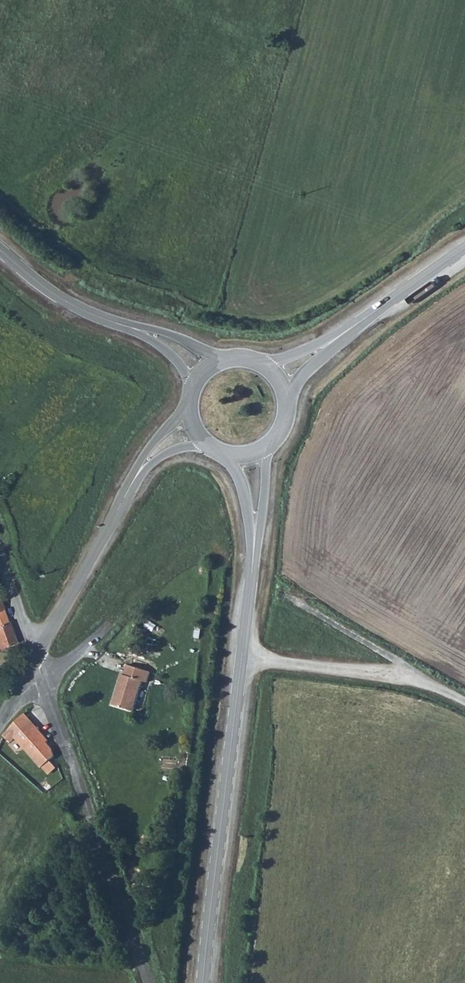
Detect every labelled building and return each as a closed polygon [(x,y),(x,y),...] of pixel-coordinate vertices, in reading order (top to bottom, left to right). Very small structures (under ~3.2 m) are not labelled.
[(0,601),(0,649),(15,643),(0,601)] [(148,682),(151,672),(127,665),(124,675),(122,674),(113,705),(134,712),(143,681),(148,682)] [(51,758),(55,755),(54,748),(49,741),(25,714),(6,733),(4,736),(11,742),(15,737),(24,747),(43,766),(44,765),(50,773),(58,766),(51,758)]
